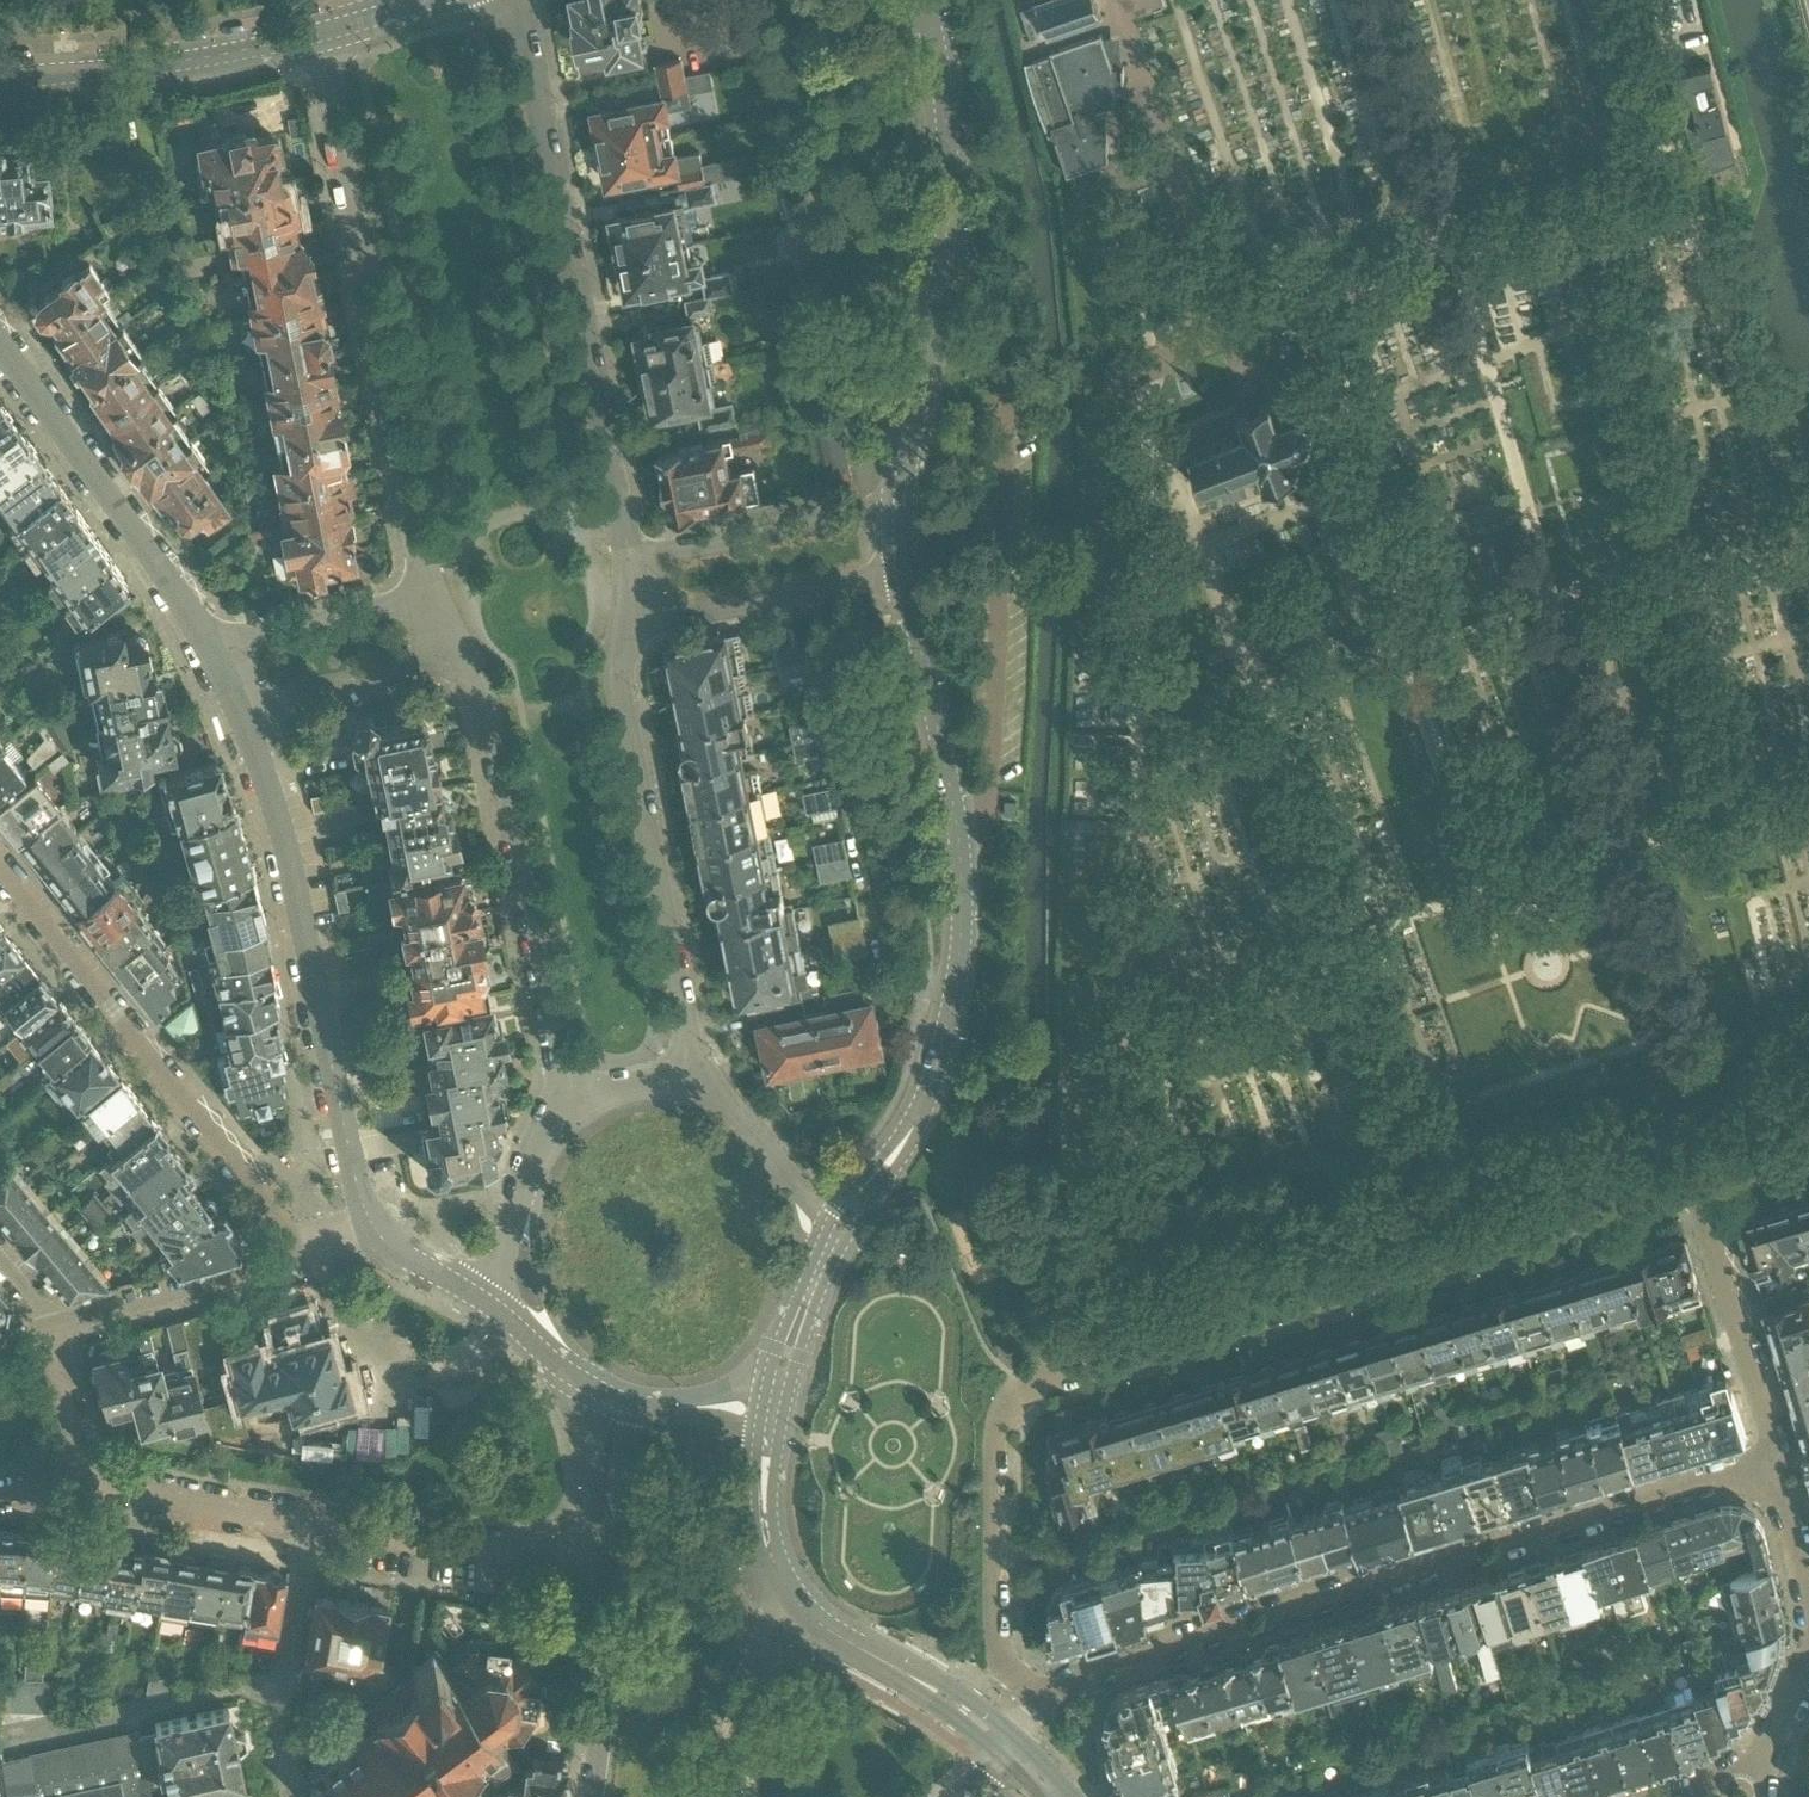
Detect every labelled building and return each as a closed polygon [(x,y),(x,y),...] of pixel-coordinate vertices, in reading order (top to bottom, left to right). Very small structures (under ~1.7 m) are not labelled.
[(580,15),(579,15),(580,23),(578,23),(583,47),(585,46),(586,54),(611,49),(612,56),(643,49),(638,24),(643,23),(641,14),(643,13),(641,0),(577,0),(580,15)] [(1032,38),(1034,42),(1047,37),(1048,38),(1048,37),(1100,19),(1101,19),(1102,19),(1101,18),(1102,18),(1101,17),(1098,8),(1098,7),(1097,7),(1095,0),(1055,0),(1037,6),(1036,6),(1023,11),(1032,38)] [(1112,103),(1113,102),(1114,101),(1114,100),(1115,97),(1115,95),(1114,84),(1113,79),(1123,79),(1125,79),(1124,66),(1122,66),(1113,67),(1113,66),(1101,33),(1051,51),(1052,55),(1033,61),(1054,124),(1052,125),(1053,128),(1050,134),(1056,137),(1057,140),(1056,140),(1068,175),(1073,173),(1076,180),(1089,179),(1088,168),(1108,161),(1106,124),(1105,123),(1104,121),(1107,115),(1101,111),(1100,109),(1107,107),(1109,106),(1111,105),(1112,103)] [(655,64),(659,82),(686,76),(682,59),(655,64)] [(1677,89),(1678,89),(1679,91),(1679,94),(1678,94),(1684,113),(1685,113),(1687,121),(1688,125),(1687,125),(1689,135),(1700,132),(1711,161),(1733,152),(1735,152),(1712,64),(1690,69),(1691,70),(1680,73),(1680,72),(1673,74),(1677,89)] [(594,129),(598,148),(658,137),(670,134),(666,111),(692,106),(689,93),(714,88),(711,71),(686,76),(659,82),(662,99),(626,106),(625,99),(610,101),(612,109),(595,112),(598,124),(597,124),(594,129)] [(212,193),(212,195),(279,182),(279,181),(275,159),(276,158),(275,155),(276,154),(280,148),(278,141),(272,137),(271,134),(254,137),(253,130),(224,135),(224,138),(204,141),(200,139),(195,146),(199,149),(204,172),(206,171),(210,193),(212,193)] [(670,134),(658,137),(598,148),(601,167),(606,171),(607,170),(609,182),(624,179),(676,169),(680,189),(685,188),(717,182),(716,180),(715,172),(705,173),(703,166),(700,152),(694,153),(675,157),(670,134)] [(46,170),(44,149),(30,150),(30,149),(1,152),(1,150),(0,150),(0,229),(15,227),(15,228),(50,224),(49,213),(51,212),(50,196),(52,196),(50,173),(50,170),(46,170)] [(727,180),(717,182),(685,188),(689,206),(716,202),(715,196),(730,193),(727,180)] [(222,214),(226,236),(293,222),(286,185),(279,181),(279,182),(212,195),(216,216),(222,214)] [(612,242),(615,257),(681,244),(677,226),(687,224),(684,205),(626,216),(612,219),(616,237),(612,238),(613,241),(612,242)] [(788,245),(805,241),(801,221),(784,225),(788,245)] [(238,254),(242,275),(308,262),(305,243),(298,240),(296,240),(293,222),(226,236),(230,255),(238,254)] [(169,251),(178,250),(176,241),(167,242),(169,251)] [(681,244),(615,257),(618,273),(619,273),(620,277),(624,276),(627,293),(703,277),(707,277),(704,260),(685,264),(681,244)] [(250,316),(316,303),(321,302),(318,283),(313,285),(308,262),(242,275),(250,316)] [(49,317),(57,327),(58,329),(70,320),(99,298),(113,288),(105,276),(100,279),(89,264),(82,269),(81,269),(75,273),(74,271),(60,280),(61,283),(37,300),(38,301),(36,302),(35,310),(40,317),(48,318),(49,317)] [(703,277),(707,296),(712,295),(734,290),(730,272),(707,277),(703,277)] [(712,295),(707,296),(686,300),(690,317),(716,312),(712,295)] [(56,334),(73,358),(121,324),(117,318),(115,320),(99,298),(70,320),(58,329),(57,327),(56,334)] [(255,336),(259,358),(325,345),(316,303),(250,316),(254,336),(255,336)] [(645,375),(645,376),(715,362),(711,343),(704,344),(701,328),(694,329),(693,322),(655,329),(656,334),(639,337),(642,353),(641,353),(645,375)] [(92,385),(136,353),(140,350),(121,324),(73,358),(92,385)] [(263,379),(267,400),(332,387),(329,368),(330,368),(326,347),(325,347),(325,345),(259,358),(264,379),(263,379)] [(189,356),(185,347),(169,358),(174,366),(189,356)] [(90,391),(107,415),(155,380),(136,353),(92,385),(88,384),(87,391),(90,391)] [(715,362),(645,376),(644,377),(643,378),(642,380),(640,380),(642,392),(644,392),(646,392),(647,393),(649,394),(650,396),(654,417),(670,413),(672,417),(698,412),(701,430),(738,423),(734,401),(711,405),(710,399),(715,398),(712,384),(719,383),(715,362)] [(226,404),(225,400),(215,366),(201,369),(212,408),(226,404)] [(113,432),(122,444),(168,412),(175,407),(155,380),(107,415),(114,425),(114,426),(113,432)] [(277,441),(278,441),(341,428),(336,404),(335,404),(332,387),(267,400),(272,421),(277,441)] [(1192,456),(1199,476),(1202,484),(1198,486),(1199,488),(1204,487),(1204,488),(1206,488),(1207,492),(1210,491),(1209,487),(1223,481),(1225,485),(1228,484),(1226,480),(1241,474),(1242,479),(1245,478),(1244,473),(1260,467),(1266,482),(1264,487),(1267,488),(1269,484),(1278,480),(1281,487),(1280,488),(1281,489),(1292,485),(1291,484),(1290,484),(1287,477),(1296,473),(1301,475),(1302,472),(1298,470),(1296,466),(1300,464),(1302,460),(1300,456),(1297,455),(1292,456),(1291,453),(1309,446),(1312,449),(1314,447),(1311,443),(1315,434),(1320,434),(1320,431),(1315,431),(1315,430),(1322,427),(1323,428),(1324,427),(1320,417),(1318,417),(1319,418),(1312,421),(1311,421),(1314,417),(1312,415),(1309,418),(1299,414),(1300,409),(1297,409),(1291,394),(1292,391),(1290,390),(1289,393),(1274,399),(1271,397),(1269,401),(1241,412),(1237,410),(1236,413),(1240,414),(1246,430),(1229,436),(1228,432),(1225,433),(1227,437),(1212,443),(1210,439),(1208,440),(1209,444),(1194,450),(1192,445),(1190,446),(1192,451),(1190,451),(1191,453),(1186,455),(1187,457),(1192,456)] [(18,428),(0,403),(0,442),(18,428)] [(132,465),(140,475),(183,445),(190,440),(170,412),(169,414),(168,412),(122,444),(122,445),(121,452),(129,464),(132,465)] [(655,453),(657,461),(660,475),(664,477),(666,491),(663,495),(666,507),(670,511),(671,516),(761,498),(755,468),(744,470),(731,473),(727,453),(772,444),(770,430),(768,430),(767,426),(741,431),(742,435),(729,438),(727,432),(650,449),(651,454),(655,453)] [(39,457),(38,456),(18,428),(0,442),(0,488),(39,457)] [(272,462),(276,482),(344,470),(340,452),(345,446),(341,428),(278,441),(282,460),(272,462)] [(165,499),(210,468),(190,440),(183,445),(140,475),(148,487),(148,486),(157,498),(158,497),(164,499),(165,499)] [(846,447),(813,453),(820,485),(852,479),(846,447)] [(8,527),(15,521),(59,485),(39,457),(0,488),(0,500),(9,512),(0,519),(0,533),(8,527)] [(210,468),(165,499),(173,510),(173,509),(181,521),(188,522),(201,513),(207,521),(227,507),(217,492),(226,486),(215,471),(217,469),(214,464),(210,468)] [(236,472),(238,489),(250,487),(250,486),(247,470),(236,472)] [(276,500),(283,524),(346,514),(351,506),(344,470),(276,482),(279,500),(276,500)] [(26,537),(32,545),(76,509),(59,485),(15,521),(8,527),(19,542),(26,537)] [(250,487),(238,489),(240,498),(246,498),(251,492),(250,487)] [(43,560),(48,568),(93,534),(76,509),(32,545),(25,550),(35,565),(43,560)] [(346,514),(283,524),(280,525),(285,551),(283,551),(288,574),(298,572),(298,573),(304,572),(310,575),(310,576),(318,574),(318,573),(322,569),(321,568),(335,566),(335,568),(340,567),(339,565),(349,563),(353,557),(351,544),(352,544),(346,514)] [(59,598),(66,593),(109,557),(93,534),(48,568),(54,577),(47,583),(59,598)] [(72,619),(79,614),(83,619),(121,587),(127,582),(109,557),(66,593),(72,602),(64,608),(72,619)] [(130,598),(121,587),(83,619),(92,630),(130,598)] [(89,686),(95,685),(151,673),(151,672),(143,640),(144,639),(136,633),(136,634),(121,637),(120,630),(106,632),(106,635),(80,640),(89,686)] [(669,645),(678,686),(746,672),(739,632),(669,645)] [(781,647),(784,665),(808,660),(805,642),(781,647)] [(808,660),(784,665),(788,682),(812,677),(808,660)] [(102,720),(164,709),(163,706),(168,705),(164,687),(159,687),(156,671),(151,672),(151,673),(95,685),(103,720),(102,720)] [(678,686),(685,724),(754,710),(749,685),(743,686),(741,678),(747,676),(746,672),(678,686)] [(164,709),(102,720),(106,745),(98,747),(102,770),(96,772),(100,793),(151,779),(148,764),(148,763),(147,757),(175,752),(180,744),(179,736),(172,730),(168,731),(164,709)] [(57,710),(51,714),(35,725),(44,737),(25,757),(26,760),(32,767),(60,744),(63,749),(70,742),(76,738),(70,730),(57,710)] [(678,730),(685,765),(754,751),(747,717),(755,715),(754,710),(685,724),(682,724),(678,730)] [(352,757),(366,766),(429,753),(428,745),(429,745),(425,724),(428,721),(421,717),(419,720),(376,728),(374,720),(367,715),(357,717),(352,724),(354,733),(349,740),(352,757)] [(791,725),(795,742),(824,737),(820,719),(791,725)] [(17,841),(58,807),(60,806),(35,774),(16,788),(12,784),(27,772),(17,759),(23,754),(9,737),(3,742),(0,744),(0,793),(4,790),(8,795),(0,801),(0,819),(17,841)] [(824,737),(795,742),(798,760),(827,755),(824,737)] [(47,763),(53,772),(69,760),(62,751),(47,763)] [(685,765),(693,803),(762,789),(758,770),(745,772),(743,759),(755,757),(754,751),(685,765)] [(374,802),(378,801),(377,799),(437,787),(436,778),(437,778),(436,775),(438,774),(442,768),(440,760),(434,756),(432,756),(432,753),(429,753),(366,766),(367,767),(374,802)] [(177,821),(233,807),(227,782),(225,783),(220,766),(221,765),(213,761),(212,763),(165,776),(177,821)] [(837,805),(833,786),(804,792),(808,811),(837,805)] [(384,815),(388,832),(453,819),(451,819),(448,801),(440,797),(439,797),(437,787),(377,799),(378,801),(380,812),(384,815)] [(698,844),(701,844),(769,830),(768,825),(763,826),(756,828),(754,819),(767,817),(762,789),(693,803),(690,804),(698,844)] [(28,851),(37,862),(73,835),(77,831),(70,823),(58,807),(17,841),(25,850),(28,851)] [(177,821),(186,854),(244,838),(240,826),(238,826),(233,807),(177,821)] [(453,819),(388,832),(392,853),(388,854),(392,872),(396,872),(398,878),(430,872),(428,861),(448,858),(448,857),(453,856),(458,848),(457,844),(458,844),(453,819)] [(701,844),(709,883),(777,869),(769,830),(701,844)] [(54,883),(56,885),(92,857),(73,835),(37,862),(45,872),(45,876),(50,882),(54,883)] [(186,854),(195,885),(252,870),(246,850),(247,850),(244,838),(186,854)] [(815,844),(818,861),(847,855),(844,838),(815,844)] [(847,855),(818,861),(821,879),(851,873),(847,855)] [(66,899),(75,910),(111,881),(92,857),(56,885),(58,888),(58,892),(62,898),(66,899)] [(74,912),(94,937),(134,903),(141,897),(127,880),(135,875),(131,868),(127,868),(111,881),(75,910),(74,911),(75,912),(74,912)] [(720,923),(725,922),(794,908),(793,902),(784,904),(777,869),(709,883),(716,920),(720,923)] [(203,898),(207,909),(258,896),(252,870),(195,885),(191,887),(195,900),(203,898)] [(398,904),(403,928),(474,914),(477,913),(473,893),(465,888),(463,888),(459,871),(389,885),(393,905),(398,904)] [(334,891),(338,911),(348,909),(344,889),(334,891)] [(213,935),(263,921),(265,921),(259,896),(258,896),(207,909),(207,910),(206,910),(213,935)] [(94,937),(113,960),(149,930),(153,926),(134,903),(94,937)] [(725,922),(732,961),(801,947),(800,942),(790,944),(788,936),(799,934),(794,908),(725,922)] [(405,962),(482,947),(484,946),(489,938),(488,929),(481,925),(478,925),(477,924),(476,924),(474,914),(403,928),(409,959),(405,960),(405,962)] [(835,922),(838,940),(863,935),(859,917),(835,922)] [(216,961),(267,948),(269,947),(263,921),(213,935),(199,939),(203,954),(213,951),(216,961)] [(113,960),(130,982),(163,956),(174,947),(172,940),(162,947),(149,930),(113,960)] [(23,955),(11,940),(5,932),(0,936),(0,973),(23,955)] [(345,940),(346,942),(346,944),(344,944),(346,951),(377,944),(374,934),(345,940)] [(863,935),(838,940),(842,957),(867,952),(863,935)] [(482,947),(405,962),(410,985),(407,986),(411,1006),(467,995),(467,994),(479,992),(476,975),(478,974),(483,966),(480,949),(482,948),(482,947)] [(787,1001),(802,998),(814,996),(813,991),(818,990),(817,985),(809,987),(808,982),(806,983),(804,970),(806,969),(801,947),(732,961),(740,1001),(786,992),(787,1001)] [(213,962),(220,988),(271,976),(271,975),(274,974),(267,948),(216,961),(213,962)] [(358,953),(346,956),(349,972),(361,969),(358,953)] [(3,1002),(38,974),(23,955),(0,973),(0,1005),(3,1002)] [(163,956),(130,982),(154,1011),(167,1000),(165,997),(169,994),(166,990),(172,985),(172,984),(179,977),(174,970),(163,956)] [(188,969),(195,993),(204,991),(197,967),(188,969)] [(6,1042),(32,1021),(30,1018),(56,997),(49,988),(39,975),(39,976),(38,975),(38,974),(3,1002),(16,1018),(10,1023),(0,1032),(0,1043),(2,1046),(6,1042)] [(218,989),(226,1020),(274,1008),(277,1007),(274,996),(277,995),(276,992),(275,991),(271,977),(271,976),(220,988),(218,989)] [(802,998),(787,1001),(763,1006),(766,1023),(762,1024),(771,1071),(798,1066),(799,1071),(816,1068),(815,1062),(826,1060),(817,1013),(806,1015),(802,998)] [(6,1042),(21,1061),(70,1024),(75,1020),(59,999),(32,1021),(6,1042)] [(431,1056),(438,1054),(500,1042),(502,1038),(499,1024),(493,1020),(489,1000),(423,1013),(431,1056)] [(164,1024),(180,1044),(198,1028),(191,1002),(164,1024)] [(871,1002),(817,1013),(826,1060),(836,1058),(837,1063),(855,1060),(854,1055),(881,1049),(871,1002)] [(220,1021),(229,1053),(277,1040),(280,1039),(277,1028),(279,1027),(274,1008),(226,1020),(220,1021)] [(36,1063),(44,1074),(70,1053),(90,1038),(75,1020),(70,1024),(21,1061),(18,1064),(24,1072),(36,1063)] [(70,1053),(44,1074),(39,1078),(56,1099),(64,1093),(75,1107),(118,1073),(90,1038),(70,1053)] [(277,1040),(229,1053),(223,1055),(228,1072),(223,1074),(228,1092),(233,1090),(235,1095),(225,1098),(232,1107),(250,1101),(252,1106),(254,1105),(258,1109),(259,1110),(268,1107),(268,1106),(270,1101),(272,1100),(271,1095),(284,1091),(279,1071),(283,1070),(280,1060),(282,1059),(277,1040)] [(426,1080),(429,1091),(493,1078),(492,1069),(496,1068),(501,1061),(497,1045),(500,1042),(438,1054),(431,1056),(428,1056),(428,1057),(423,1058),(427,1078),(427,1079),(426,1080)] [(13,1080),(7,1072),(0,1078),(0,1091),(13,1080)] [(94,1133),(95,1134),(138,1099),(127,1085),(128,1084),(121,1076),(83,1107),(91,1118),(70,1136),(78,1146),(94,1133)] [(419,1129),(491,1114),(502,1112),(507,1105),(504,1092),(498,1088),(495,1088),(493,1078),(429,1091),(431,1103),(435,1123),(427,1125),(428,1126),(421,1127),(421,1126),(419,1127),(419,1129)] [(104,1133),(118,1150),(155,1119),(150,1112),(149,1113),(138,1099),(95,1134),(98,1138),(104,1133)] [(491,1114),(419,1129),(420,1129),(425,1152),(424,1152),(428,1173),(447,1169),(447,1166),(466,1162),(466,1164),(471,1163),(471,1164),(477,1168),(485,1167),(489,1161),(489,1159),(493,1158),(490,1142),(495,1134),(491,1114)] [(104,1181),(111,1190),(126,1178),(125,1176),(140,1164),(144,1168),(159,1155),(157,1153),(169,1144),(164,1138),(165,1131),(155,1119),(118,1150),(98,1166),(107,1178),(104,1181)] [(124,1198),(133,1209),(183,1169),(183,1168),(184,1163),(169,1144),(157,1153),(159,1155),(144,1168),(140,1164),(125,1176),(126,1178),(111,1190),(120,1201),(124,1198)] [(24,1180),(21,1176),(23,1174),(13,1163),(0,1174),(0,1200),(24,1180)] [(131,1229),(139,1239),(155,1226),(153,1224),(169,1212),(172,1216),(188,1203),(186,1201),(196,1192),(192,1187),(195,1184),(195,1183),(195,1177),(190,1170),(189,1170),(184,1169),(183,1169),(133,1209),(125,1215),(134,1227),(131,1229)] [(3,1224),(34,1199),(24,1187),(28,1184),(24,1180),(0,1200),(0,1221),(3,1224)] [(162,1238),(171,1249),(218,1211),(219,1205),(213,1197),(212,1198),(206,1197),(202,1200),(196,1192),(186,1201),(188,1203),(172,1216),(169,1212),(153,1224),(155,1226),(139,1239),(147,1250),(162,1238)] [(14,1239),(46,1214),(50,1211),(47,1207),(48,1206),(38,1194),(34,1199),(3,1224),(14,1238),(14,1239)] [(78,1205),(83,1212),(98,1200),(93,1194),(78,1205)] [(98,1200),(83,1212),(92,1222),(106,1210),(98,1200)] [(1808,1253),(1808,1201),(1794,1205),(1808,1253)] [(1794,1205),(1768,1213),(1784,1266),(1795,1263),(1793,1257),(1808,1253),(1794,1205)] [(218,1211),(171,1249),(166,1253),(175,1263),(168,1269),(170,1271),(178,1268),(179,1270),(239,1252),(240,1240),(229,1226),(230,1219),(224,1212),(219,1212),(218,1212),(218,1211)] [(1784,1266),(1768,1213),(1739,1222),(1757,1280),(1775,1274),(1774,1269),(1784,1266)] [(32,1261),(33,1260),(67,1231),(63,1226),(60,1230),(46,1214),(14,1239),(15,1240),(31,1259),(32,1261)] [(33,1260),(46,1275),(80,1246),(67,1231),(33,1260)] [(1685,1239),(1654,1248),(1671,1304),(1682,1301),(1683,1306),(1703,1300),(1685,1239)] [(46,1275),(58,1290),(93,1261),(80,1246),(46,1275)] [(1654,1248),(1625,1257),(1640,1308),(1641,1313),(1671,1304),(1654,1248)] [(1595,1267),(1611,1317),(1613,1322),(1624,1318),(1623,1313),(1640,1308),(1625,1257),(1595,1267)] [(93,1261),(58,1290),(68,1301),(110,1289),(109,1288),(92,1268),(96,1265),(93,1261)] [(140,1273),(144,1278),(160,1274),(154,1263),(140,1273)] [(1565,1276),(1582,1326),(1584,1331),(1597,1327),(1595,1322),(1611,1317),(1595,1267),(1565,1276)] [(1565,1276),(1536,1284),(1553,1335),(1554,1340),(1566,1336),(1564,1331),(1582,1326),(1565,1276)] [(1511,1292),(1508,1293),(1524,1344),(1525,1349),(1537,1345),(1536,1340),(1553,1335),(1536,1284),(1519,1290),(1518,1289),(1516,1286),(1511,1288),(1510,1291),(1511,1292)] [(1508,1293),(1479,1302),(1495,1352),(1496,1357),(1508,1353),(1507,1349),(1524,1344),(1508,1293)] [(1763,1296),(1767,1310),(1777,1307),(1772,1293),(1763,1296)] [(7,1319),(9,1305),(7,1303),(6,1302),(0,1295),(0,1320),(7,1319)] [(1775,1338),(1808,1328),(1808,1297),(1806,1298),(1777,1307),(1767,1310),(1766,1311),(1775,1338)] [(1450,1311),(1466,1361),(1467,1366),(1479,1362),(1477,1357),(1495,1352),(1479,1302),(1450,1311)] [(204,1410),(206,1418),(213,1442),(215,1442),(215,1443),(217,1443),(232,1446),(233,1446),(234,1446),(248,1449),(250,1450),(250,1449),(253,1450),(236,1401),(240,1400),(241,1404),(287,1391),(293,1414),(299,1413),(306,1416),(319,1413),(322,1406),(350,1398),(350,1396),(361,1393),(355,1371),(346,1374),(345,1370),(337,1372),(328,1336),(315,1340),(307,1309),(267,1320),(272,1339),(230,1351),(231,1354),(227,1355),(214,1309),(206,1311),(203,1312),(194,1315),(194,1314),(191,1315),(179,1319),(179,1318),(177,1319),(184,1344),(185,1344),(191,1365),(217,1357),(230,1403),(204,1410)] [(1421,1320),(1436,1370),(1438,1375),(1450,1371),(1448,1366),(1466,1361),(1450,1311),(1421,1320)] [(176,1320),(165,1323),(172,1348),(184,1344),(177,1319),(176,1319),(176,1320)] [(1421,1320),(1392,1329),(1408,1379),(1409,1384),(1421,1380),(1419,1375),(1436,1370),(1421,1320)] [(1698,1344),(1714,1339),(1715,1339),(1711,1325),(1710,1326),(1682,1334),(1686,1348),(1687,1348),(1698,1344)] [(1783,1365),(1808,1357),(1808,1328),(1775,1338),(1783,1365)] [(148,1329),(137,1332),(142,1349),(145,1360),(156,1356),(148,1329)] [(1392,1329),(1364,1338),(1378,1388),(1380,1393),(1392,1390),(1390,1384),(1408,1379),(1392,1329)] [(124,1354),(120,1337),(116,1338),(112,1340),(116,1356),(124,1354)] [(1364,1338),(1334,1347),(1350,1397),(1351,1402),(1363,1398),(1361,1393),(1378,1388),(1364,1338)] [(1652,1347),(1656,1358),(1664,1355),(1660,1344),(1652,1347)] [(1306,1355),(1321,1406),(1323,1411),(1334,1407),(1333,1402),(1350,1397),(1334,1347),(1306,1355)] [(108,1413),(137,1405),(128,1366),(125,1354),(124,1354),(116,1356),(94,1362),(96,1368),(93,1372),(96,1381),(100,1383),(102,1392),(100,1396),(102,1404),(106,1407),(108,1413)] [(1277,1364),(1291,1415),(1293,1420),(1305,1416),(1303,1411),(1321,1406),(1306,1355),(1277,1364)] [(1791,1393),(1808,1387),(1808,1357),(1783,1365),(1791,1393)] [(146,1424),(169,1418),(172,1417),(162,1372),(158,1358),(128,1366),(137,1405),(141,1421),(146,1424)] [(1277,1364),(1247,1373),(1262,1424),(1263,1429),(1275,1425),(1273,1420),(1291,1415),(1277,1364)] [(206,1418),(204,1410),(191,1365),(162,1372),(172,1417),(169,1418),(170,1422),(172,1421),(174,1426),(177,1425),(181,1428),(190,1426),(192,1421),(206,1418)] [(1564,1370),(1567,1384),(1579,1380),(1575,1367),(1564,1370)] [(1220,1382),(1218,1382),(1235,1437),(1246,1434),(1244,1429),(1262,1424),(1247,1373),(1228,1379),(1227,1378),(1225,1376),(1220,1377),(1219,1380),(1220,1382)] [(1536,1382),(1540,1394),(1548,1391),(1551,1390),(1547,1378),(1536,1382)] [(1727,1378),(1698,1385),(1718,1449),(1746,1440),(1746,1439),(1745,1439),(1727,1378)] [(1218,1382),(1191,1391),(1209,1449),(1217,1447),(1218,1452),(1237,1446),(1235,1437),(1218,1382)] [(1698,1385),(1671,1393),(1691,1457),(1718,1449),(1698,1385)] [(1515,1387),(1507,1390),(1510,1398),(1517,1395),(1515,1387)] [(1800,1421),(1808,1418),(1808,1387),(1791,1393),(1800,1421)] [(1191,1391),(1161,1400),(1179,1458),(1188,1455),(1189,1460),(1210,1454),(1209,1449),(1191,1391)] [(1659,1402),(1645,1406),(1664,1465),(1691,1457),(1671,1393),(1658,1397),(1659,1402)] [(1478,1400),(1481,1412),(1490,1409),(1487,1398),(1478,1400)] [(1161,1400),(1132,1409),(1150,1467),(1159,1465),(1161,1470),(1181,1463),(1179,1458),(1161,1400)] [(1436,1409),(1441,1425),(1452,1421),(1449,1411),(1447,1405),(1436,1409)] [(1618,1416),(1620,1423),(1636,1474),(1664,1465),(1645,1406),(1631,1410),(1630,1406),(1616,1410),(1618,1416)] [(1452,1421),(1452,1422),(1463,1419),(1460,1408),(1449,1411),(1452,1421)] [(1103,1418),(1121,1476),(1130,1473),(1132,1478),(1152,1472),(1150,1467),(1132,1409),(1111,1415),(1111,1414),(1108,1411),(1104,1413),(1103,1416),(1103,1418)] [(1618,1416),(1589,1425),(1607,1483),(1636,1474),(1620,1423),(1618,1416)] [(1103,1418),(1073,1427),(1091,1485),(1100,1482),(1102,1487),(1123,1481),(1121,1476),(1103,1418)] [(1808,1449),(1808,1448),(1808,1418),(1800,1421),(1808,1449)] [(1463,1419),(1452,1422),(1456,1436),(1467,1433),(1463,1419)] [(1306,1423),(1295,1427),(1302,1448),(1312,1445),(1306,1423)] [(1557,1435),(1559,1441),(1575,1493),(1607,1483),(1589,1425),(1557,1435)] [(1395,1438),(1402,1436),(1399,1426),(1392,1428),(1395,1438)] [(1104,1527),(1091,1485),(1073,1427),(1053,1433),(1059,1452),(1053,1453),(1056,1464),(1050,1465),(1058,1492),(1054,1493),(1051,1498),(1056,1513),(1062,1516),(1082,1510),(1086,1522),(1089,1531),(1104,1527)] [(1387,1442),(1391,1455),(1404,1451),(1400,1438),(1387,1442)] [(1527,1443),(1529,1448),(1545,1502),(1575,1493),(1559,1441),(1542,1446),(1540,1440),(1527,1443)] [(1493,1446),(1497,1457),(1514,1511),(1525,1507),(1525,1506),(1544,1501),(1544,1502),(1545,1502),(1529,1448),(1504,1455),(1501,1444),(1493,1446)] [(1446,1473),(1432,1477),(1448,1531),(1461,1527),(1461,1526),(1481,1520),(1465,1467),(1461,1455),(1442,1461),(1446,1473)] [(1497,1457),(1465,1467),(1481,1520),(1498,1514),(1499,1515),(1514,1511),(1497,1457)] [(1277,1465),(1279,1474),(1292,1470),(1290,1461),(1277,1465)] [(1244,1468),(1249,1481),(1258,1478),(1254,1465),(1244,1468)] [(1215,1471),(1219,1484),(1226,1482),(1222,1469),(1215,1471)] [(1419,1481),(1400,1487),(1417,1540),(1448,1531),(1432,1477),(1429,1469),(1416,1473),(1419,1481)] [(1399,1482),(1368,1492),(1370,1498),(1372,1498),(1388,1549),(1388,1550),(1399,1547),(1398,1546),(1417,1540),(1400,1487),(1399,1482)] [(1187,1489),(1190,1499),(1206,1494),(1203,1484),(1187,1489)] [(1368,1492),(1345,1499),(1347,1506),(1344,1506),(1358,1549),(1361,1558),(1371,1555),(1371,1554),(1388,1549),(1372,1498),(1370,1498),(1368,1492)] [(1158,1499),(1163,1512),(1174,1507),(1169,1495),(1158,1499)] [(1328,1508),(1317,1511),(1331,1558),(1340,1556),(1340,1555),(1358,1549),(1344,1506),(1347,1506),(1345,1499),(1344,1497),(1326,1502),(1328,1508)] [(1726,1548),(1750,1540),(1741,1509),(1743,1509),(1743,1505),(1732,1503),(1731,1507),(1721,1508),(1714,1510),(1726,1548)] [(1755,1557),(1759,1569),(1772,1565),(1763,1530),(1756,1516),(1743,1509),(1741,1509),(1750,1540),(1755,1557)] [(1263,1510),(1256,1512),(1260,1521),(1267,1519),(1263,1510)] [(1714,1510),(1690,1517),(1702,1556),(1726,1548),(1714,1510)] [(1317,1511),(1291,1519),(1305,1565),(1323,1560),(1324,1561),(1331,1558),(1317,1511)] [(1263,1521),(1264,1527),(1279,1574),(1286,1572),(1305,1565),(1291,1519),(1289,1513),(1263,1521)] [(1690,1517),(1666,1524),(1681,1572),(1704,1565),(1702,1556),(1690,1517)] [(1232,1529),(1248,1583),(1268,1577),(1269,1577),(1279,1574),(1264,1527),(1254,1530),(1252,1524),(1232,1529)] [(1647,1530),(1638,1532),(1654,1584),(1654,1583),(1682,1575),(1681,1572),(1666,1524),(1647,1530)] [(1204,1599),(1206,1605),(1223,1600),(1221,1594),(1232,1591),(1232,1592),(1237,1596),(1246,1594),(1248,1587),(1248,1586),(1249,1586),(1248,1583),(1232,1529),(1216,1534),(1213,1525),(1202,1528),(1204,1537),(1205,1537),(1216,1575),(1205,1578),(1204,1599)] [(25,1595),(25,1579),(25,1532),(24,1532),(22,1532),(16,1531),(12,1531),(0,1530),(0,1593),(25,1595)] [(25,1579),(25,1595),(49,1596),(50,1588),(55,1537),(54,1537),(52,1536),(43,1535),(25,1532),(25,1579)] [(1621,1537),(1612,1540),(1633,1609),(1648,1604),(1644,1592),(1655,1589),(1654,1584),(1638,1532),(1637,1533),(1636,1533),(1637,1533),(1621,1538),(1621,1537)] [(74,1597),(76,1590),(84,1542),(70,1540),(55,1537),(50,1588),(49,1596),(74,1597)] [(1174,1538),(1174,1541),(1179,1600),(1180,1600),(1180,1601),(1184,1606),(1193,1606),(1198,1599),(1204,1599),(1205,1578),(1216,1575),(1205,1537),(1204,1537),(1192,1538),(1174,1538)] [(103,1601),(117,1603),(126,1554),(118,1553),(119,1548),(101,1545),(99,1541),(89,1539),(85,1542),(84,1542),(76,1590),(104,1594),(103,1601)] [(1633,1609),(1612,1540),(1600,1544),(1600,1545),(1586,1549),(1601,1597),(1602,1600),(1604,1607),(1616,1604),(1619,1613),(1633,1609)] [(1143,1562),(1147,1624),(1169,1617),(1168,1607),(1179,1604),(1179,1600),(1174,1541),(1158,1543),(1159,1559),(1143,1560),(1143,1562)] [(1557,1558),(1575,1615),(1577,1623),(1606,1614),(1604,1607),(1602,1600),(1601,1597),(1586,1549),(1566,1556),(1565,1555),(1557,1558)] [(132,1600),(161,1605),(169,1556),(167,1556),(165,1552),(154,1550),(151,1553),(133,1550),(133,1555),(126,1554),(117,1603),(131,1605),(132,1600)] [(179,1558),(169,1556),(161,1605),(159,1618),(187,1622),(189,1609),(197,1561),(195,1560),(193,1556),(183,1555),(179,1558)] [(1546,1562),(1528,1567),(1544,1617),(1561,1612),(1563,1619),(1575,1615),(1557,1558),(1546,1561),(1546,1562)] [(189,1609),(217,1614),(226,1566),(224,1565),(221,1561),(211,1559),(208,1562),(197,1561),(189,1609)] [(1143,1562),(1103,1575),(1119,1633),(1120,1633),(1119,1632),(1147,1624),(1143,1562)] [(217,1614),(245,1618),(255,1571),(253,1571),(250,1566),(239,1564),(236,1567),(226,1566),(217,1614)] [(1722,1580),(1729,1607),(1779,1593),(1772,1565),(1759,1569),(1722,1580)] [(1500,1576),(1516,1630),(1517,1633),(1531,1629),(1530,1628),(1546,1623),(1544,1617),(1528,1567),(1509,1573),(1500,1576)] [(255,1571),(245,1618),(243,1629),(276,1635),(286,1576),(282,1576),(279,1571),(273,1570),(268,1573),(255,1571)] [(1103,1575),(1073,1584),(1089,1636),(1090,1641),(1119,1633),(1103,1575)] [(1483,1581),(1472,1584),(1499,1674),(1513,1669),(1504,1639),(1501,1634),(1516,1630),(1500,1576),(1499,1576),(1483,1581)] [(1089,1636),(1073,1584),(1063,1588),(1061,1589),(1059,1590),(1058,1591),(1056,1593),(1055,1595),(1055,1597),(1054,1599),(1054,1601),(1055,1603),(1055,1604),(1051,1611),(1055,1631),(1051,1636),(1053,1644),(1057,1646),(1089,1636)] [(1461,1588),(1445,1593),(1462,1647),(1479,1641),(1478,1648),(1496,1707),(1509,1704),(1499,1674),(1472,1584),(1461,1588)] [(1429,1598),(1417,1601),(1434,1654),(1445,1690),(1458,1687),(1449,1657),(1445,1652),(1462,1647),(1445,1593),(1429,1598)] [(1779,1593),(1729,1607),(1736,1636),(1747,1633),(1785,1622),(1785,1621),(1779,1593)] [(340,1687),(348,1698),(388,1669),(380,1657),(384,1630),(385,1630),(389,1627),(391,1618),(388,1614),(387,1614),(388,1609),(367,1605),(368,1603),(337,1597),(336,1600),(316,1597),(306,1660),(326,1663),(325,1666),(328,1666),(330,1673),(342,1675),(340,1687)] [(1417,1601),(1383,1611),(1400,1664),(1415,1659),(1417,1667),(1434,1661),(1433,1654),(1434,1654),(1417,1601)] [(1383,1611),(1351,1621),(1367,1674),(1381,1670),(1383,1677),(1400,1672),(1398,1665),(1400,1664),(1383,1611)] [(97,1646),(108,1648),(113,1621),(107,1620),(105,1630),(100,1629),(97,1646)] [(113,1621),(108,1648),(119,1650),(123,1632),(118,1632),(119,1622),(113,1621)] [(1351,1621),(1317,1631),(1333,1685),(1337,1698),(1354,1692),(1350,1679),(1367,1674),(1351,1621)] [(1737,1655),(1740,1664),(1754,1702),(1761,1700),(1761,1699),(1769,1686),(1769,1685),(1768,1679),(1772,1678),(1777,1667),(1784,1646),(1785,1622),(1747,1633),(1753,1651),(1737,1655)] [(184,1641),(194,1643),(196,1628),(186,1626),(184,1641)] [(1317,1631),(1282,1642),(1298,1696),(1333,1685),(1317,1631)] [(489,1646),(487,1645),(486,1652),(481,1651),(477,1645),(472,1639),(452,1654),(452,1653),(451,1654),(450,1654),(441,1661),(432,1648),(429,1650),(426,1652),(417,1659),(412,1663),(410,1664),(416,1672),(400,1684),(393,1676),(352,1705),(357,1715),(353,1718),(351,1727),(334,1740),(336,1743),(334,1745),(337,1748),(322,1759),(320,1755),(317,1757),(320,1761),(309,1768),(308,1769),(317,1781),(308,1787),(316,1796),(438,1796),(485,1763),(497,1780),(518,1765),(515,1760),(506,1748),(503,1744),(507,1741),(508,1742),(534,1722),(530,1717),(531,1712),(537,1713),(537,1711),(540,1691),(540,1689),(534,1688),(535,1683),(539,1680),(519,1652),(514,1656),(509,1655),(510,1649),(508,1649),(489,1646)] [(1265,1652),(1254,1656),(1271,1709),(1281,1705),(1283,1710),(1301,1705),(1299,1700),(1298,1696),(1282,1642),(1267,1646),(1265,1652)] [(1715,1671),(1719,1684),(1734,1727),(1743,1724),(1741,1718),(1751,1715),(1751,1714),(1755,1709),(1754,1702),(1740,1664),(1727,1667),(1722,1649),(1709,1653),(1715,1671)] [(1238,1661),(1228,1664),(1244,1717),(1271,1709),(1254,1656),(1252,1656),(1247,1653),(1239,1655),(1238,1661)] [(1201,1672),(1200,1672),(1217,1725),(1244,1717),(1228,1664),(1217,1667),(1211,1664),(1203,1666),(1201,1672)] [(1691,1683),(1694,1691),(1712,1746),(1721,1743),(1720,1738),(1732,1734),(1734,1728),(1733,1727),(1734,1727),(1719,1684),(1706,1688),(1700,1668),(1688,1671),(1691,1683)] [(1184,1672),(1171,1676),(1177,1697),(1189,1734),(1217,1725),(1200,1672),(1189,1676),(1188,1674),(1186,1673),(1185,1673),(1185,1672),(1184,1672)] [(164,1676),(147,1680),(144,1696),(168,1690),(164,1676)] [(1106,1719),(1110,1732),(1155,1718),(1162,1716),(1156,1697),(1168,1693),(1170,1699),(1177,1697),(1171,1676),(1170,1676),(1171,1677),(1152,1683),(1151,1682),(1133,1688),(1133,1689),(1124,1691),(1124,1692),(1123,1692),(1118,1695),(1115,1698),(1111,1702),(1112,1702),(1111,1703),(1110,1704),(1108,1711),(1106,1719)] [(10,1709),(7,1679),(0,1679),(0,1709),(10,1709)] [(10,1709),(24,1710),(24,1679),(7,1679),(10,1709)] [(24,1710),(39,1710),(42,1679),(24,1679),(24,1710)] [(42,1679),(39,1710),(55,1711),(60,1680),(42,1679)] [(1664,1692),(1668,1704),(1686,1761),(1696,1758),(1695,1755),(1713,1749),(1712,1746),(1694,1691),(1691,1683),(1664,1692)] [(1520,1690),(1523,1700),(1537,1696),(1534,1686),(1520,1690)] [(1371,1692),(1376,1706),(1385,1703),(1381,1689),(1371,1692)] [(1328,1702),(1332,1716),(1341,1713),(1337,1699),(1328,1702)] [(1668,1704),(1640,1712),(1658,1770),(1686,1761),(1668,1704)] [(1412,1709),(1417,1726),(1427,1723),(1422,1706),(1412,1709)] [(155,1723),(158,1732),(140,1736),(139,1731),(70,1745),(28,1754),(34,1782),(33,1782),(33,1786),(127,1765),(131,1784),(122,1786),(124,1796),(152,1796),(146,1772),(165,1767),(171,1793),(154,1796),(204,1796),(202,1788),(242,1780),(243,1780),(243,1778),(242,1778),(237,1755),(238,1755),(237,1753),(239,1753),(247,1746),(245,1735),(234,1733),(233,1733),(233,1731),(228,1709),(228,1707),(155,1723)] [(1640,1712),(1611,1721),(1629,1778),(1658,1770),(1640,1712)] [(1114,1762),(1162,1747),(1170,1745),(1171,1745),(1165,1726),(1158,1728),(1155,1718),(1110,1732),(1110,1733),(1112,1742),(1110,1748),(1114,1762)] [(1611,1721),(1584,1730),(1602,1787),(1629,1778),(1611,1721)] [(1369,1732),(1373,1744),(1386,1739),(1382,1728),(1369,1732)] [(1584,1730),(1556,1738),(1574,1795),(1602,1787),(1584,1730)] [(1390,1783),(1394,1796),(1438,1796),(1430,1773),(1429,1767),(1409,1773),(1401,1747),(1418,1742),(1415,1733),(1398,1738),(1398,1737),(1378,1744),(1390,1783)] [(1530,1745),(1545,1796),(1567,1796),(1574,1795),(1556,1738),(1530,1745)] [(1497,1747),(1500,1757),(1513,1796),(1545,1796),(1530,1745),(1528,1739),(1510,1744),(1509,1740),(1496,1744),(1497,1747)] [(1119,1792),(1174,1775),(1179,1774),(1174,1756),(1173,1756),(1172,1754),(1165,1757),(1162,1747),(1114,1762),(1117,1772),(1115,1778),(1114,1778),(1119,1792)] [(1470,1766),(1480,1796),(1513,1796),(1500,1757),(1497,1747),(1468,1755),(1470,1766)] [(122,1786),(131,1784),(127,1765),(33,1786),(33,1782),(34,1782),(28,1754),(8,1758),(15,1796),(124,1796),(122,1786)] [(508,1784),(562,1791),(563,1791),(569,1780),(566,1769),(563,1769),(565,1757),(533,1754),(532,1764),(521,1763),(518,1783),(508,1782),(508,1784)] [(6,1796),(15,1796),(8,1758),(1,1759),(6,1796)] [(1430,1773),(1438,1796),(1480,1796),(1470,1766),(1450,1772),(1449,1767),(1430,1773)] [(1232,1773),(1236,1787),(1253,1781),(1249,1768),(1232,1773)] [(1178,1786),(1177,1786),(1174,1775),(1119,1792),(1120,1796),(1181,1796),(1178,1786)] [(204,1796),(245,1796),(242,1780),(202,1788),(204,1796)] [(1359,1792),(1361,1796),(1394,1796),(1390,1783),(1359,1792)] [(493,1796),(561,1796),(562,1791),(508,1784),(506,1793),(493,1792),(493,1796)]
